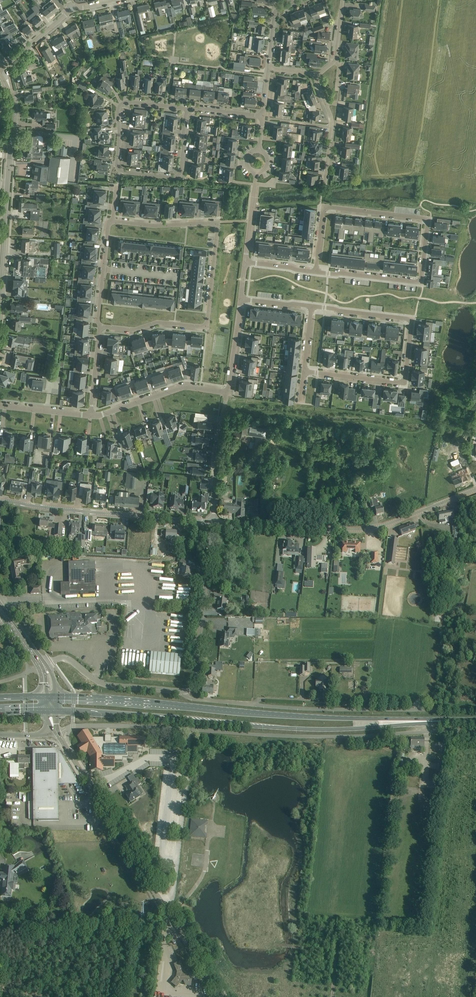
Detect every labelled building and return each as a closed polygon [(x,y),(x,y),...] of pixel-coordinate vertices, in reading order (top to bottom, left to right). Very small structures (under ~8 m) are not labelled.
[(53,12),(59,8),(54,2),(52,0),(50,0),(49,1),(51,4),(49,6),(53,12)] [(172,1),(173,5),(174,10),(180,8),(181,8),(185,7),(184,3),(183,0),(171,0),(172,1)] [(154,3),(156,8),(156,9),(157,15),(163,14),(161,8),(167,7),(166,1),(159,2),(154,3)] [(315,5),(320,17),(326,14),(326,13),(329,12),(326,3),(323,5),(322,2),(315,5)] [(393,2),(393,6),(394,7),(393,12),(405,13),(406,8),(400,7),(400,3),(393,2)] [(48,17),(53,12),(49,6),(46,3),(41,7),(43,10),(43,11),(48,17)] [(138,8),(138,10),(140,18),(137,19),(140,31),(145,30),(142,18),(146,17),(147,20),(155,18),(153,10),(150,11),(148,4),(144,5),(144,6),(138,8)] [(310,9),(307,10),(310,19),(313,18),(314,19),(320,17),(315,5),(309,7),(310,9)] [(264,10),(265,8),(253,7),(252,15),(255,16),(265,17),(266,11),(264,10)] [(2,21),(1,18),(9,13),(7,10),(6,9),(0,12),(0,22),(2,21)] [(117,12),(118,17),(119,20),(125,18),(127,23),(131,22),(130,17),(131,17),(130,14),(129,9),(125,10),(117,12)] [(303,9),(297,12),(301,24),(307,22),(307,20),(310,19),(307,10),(304,11),(303,9)] [(359,18),(360,9),(355,9),(355,10),(350,9),(349,17),(359,18)] [(302,25),(301,24),(297,12),(290,14),(291,16),(288,17),(292,27),(294,27),(294,28),(302,25)] [(392,17),(391,21),(398,22),(398,18),(405,19),(405,13),(393,12),(393,17),(392,17)] [(99,16),(102,27),(109,25),(109,26),(114,25),(114,24),(113,22),(111,13),(99,16)] [(43,21),(40,17),(39,15),(37,17),(35,14),(32,16),(34,19),(33,20),(37,26),(43,21)] [(95,26),(94,23),(93,19),(83,21),(85,31),(92,29),(92,31),(96,30),(95,26)] [(23,29),(27,34),(33,29),(28,24),(25,21),(22,23),(25,27),(23,29)] [(0,32),(2,35),(16,26),(14,22),(10,25),(10,24),(3,28),(1,25),(0,26),(0,33),(0,32)] [(79,30),(78,28),(76,24),(71,26),(72,27),(66,30),(69,36),(75,32),(78,36),(81,34),(79,30)] [(318,33),(317,39),(317,41),(321,41),(321,39),(328,40),(329,32),(323,32),(323,29),(324,28),(322,24),(318,26),(313,28),(314,32),(315,32),(315,33),(318,33)] [(256,25),(255,33),(259,33),(259,32),(264,33),(264,25),(259,25),(256,25)] [(358,26),(353,25),(348,25),(347,29),(348,29),(348,36),(356,37),(358,26)] [(9,36),(12,35),(15,33),(14,32),(19,29),(16,26),(2,35),(3,37),(2,37),(0,38),(1,40),(0,40),(2,44),(11,39),(9,36)] [(282,38),(292,39),(292,36),(295,36),(295,34),(299,35),(300,31),(288,30),(288,33),(283,32),(282,38)] [(53,41),(56,45),(58,50),(56,51),(59,57),(65,53),(62,48),(63,48),(61,45),(66,42),(62,35),(53,41)] [(250,36),(249,44),(255,45),(254,49),(261,50),(262,50),(263,44),(262,44),(263,39),(256,38),(256,36),(250,35),(250,36)] [(12,40),(11,39),(2,44),(3,44),(4,46),(2,48),(5,53),(12,47),(11,45),(17,42),(15,38),(12,40)] [(296,44),(294,44),(294,43),(293,42),(292,42),(292,39),(282,38),(281,43),(286,44),(286,47),(295,48),(296,44)] [(321,45),(321,41),(317,41),(313,41),(310,40),(309,45),(312,46),(315,46),(314,51),(326,53),(327,45),(324,45),(322,46),(321,45)] [(350,59),(355,59),(356,60),(358,44),(351,43),(351,46),(345,46),(345,50),(346,50),(346,52),(345,57),(350,58),(350,59)] [(427,49),(426,55),(438,56),(439,50),(440,50),(440,46),(433,46),(433,49),(427,49)] [(49,47),(43,50),(46,55),(45,55),(49,63),(50,63),(51,65),(57,62),(56,59),(49,47)] [(295,48),(286,47),(286,49),(281,49),(280,54),(290,56),(291,53),(292,53),(295,52),(295,48)] [(307,52),(307,53),(306,58),(309,59),(309,64),(320,65),(321,57),(316,57),(317,54),(312,53),(307,52)] [(387,52),(387,56),(388,56),(387,61),(399,63),(400,57),(393,56),(394,53),(387,52)] [(283,60),(283,63),(292,65),(293,61),(290,61),(290,56),(280,54),(279,60),(283,60)] [(426,55),(426,61),(432,61),(432,65),(439,65),(439,61),(438,61),(438,56),(426,55)] [(249,56),(246,56),(244,56),(243,63),(234,62),(233,69),(244,70),(245,63),(260,65),(260,58),(250,57),(250,56),(249,56)] [(40,66),(38,61),(27,65),(29,71),(40,66)] [(385,66),(385,70),(391,71),(392,68),(398,68),(399,63),(387,61),(386,66),(385,66)] [(359,64),(354,64),(349,63),(348,67),(347,66),(347,74),(348,74),(347,78),(356,79),(357,73),(358,73),(359,64)] [(31,75),(26,77),(25,71),(17,74),(18,78),(18,80),(19,80),(20,84),(25,82),(25,84),(33,81),(31,75)] [(112,80),(110,75),(108,71),(103,74),(103,75),(101,76),(99,81),(100,82),(97,87),(98,89),(102,91),(103,91),(107,93),(108,91),(109,90),(109,91),(112,88),(108,83),(112,80)] [(116,78),(116,79),(117,84),(118,88),(125,87),(124,80),(125,79),(124,72),(120,73),(120,77),(116,78)] [(385,72),(384,76),(385,76),(385,81),(396,83),(397,77),(391,76),(391,72),(385,72)] [(140,85),(141,80),(142,74),(137,73),(135,76),(131,75),(130,79),(131,80),(130,88),(137,88),(137,85),(140,85)] [(153,84),(154,79),(154,77),(149,76),(148,78),(144,78),(142,90),(150,91),(151,84),(153,84)] [(252,77),(247,76),(244,76),(243,82),(247,82),(246,88),(252,88),(252,89),(257,90),(258,81),(251,81),(252,77)] [(166,86),(166,81),(167,78),(161,77),(160,82),(156,81),(155,92),(162,92),(163,85),(166,86)] [(181,84),(180,96),(186,96),(186,91),(187,88),(188,88),(189,82),(188,82),(189,79),(182,78),(182,82),(181,84)] [(278,85),(277,87),(286,88),(287,79),(280,78),(280,82),(277,82),(277,84),(278,85)] [(89,85),(81,81),(79,80),(77,83),(79,84),(78,86),(86,90),(89,85)] [(196,83),(194,97),(200,98),(200,93),(201,90),(201,89),(202,90),(203,85),(203,84),(203,81),(196,80),(196,84),(196,83)] [(383,86),(382,90),(389,91),(389,87),(396,88),(396,83),(385,81),(384,86),(383,86)] [(173,84),(172,89),(175,90),(175,95),(180,96),(181,84),(178,84),(173,83),(173,84)] [(210,86),(208,99),(214,100),(215,91),(216,91),(217,86),(217,84),(214,83),(214,86),(210,86)] [(360,86),(348,84),(347,88),(345,88),(344,96),(349,96),(349,92),(353,93),(352,98),(357,99),(358,93),(356,92),(357,90),(359,90),(360,86)] [(223,92),(222,101),(228,101),(229,96),(232,96),(232,90),(233,88),(224,87),(223,92)] [(301,94),(304,100),(305,100),(315,96),(312,89),(301,94)] [(242,94),(241,104),(244,105),(255,106),(256,98),(251,98),(251,96),(252,96),(252,92),(247,92),(243,91),(243,95),(242,94)] [(382,91),(382,95),(383,96),(382,101),(394,102),(395,97),(388,96),(389,92),(382,91)] [(25,99),(24,100),(25,101),(25,102),(25,103),(34,102),(34,101),(38,101),(37,94),(33,94),(28,94),(29,95),(25,96),(25,99)] [(91,107),(99,106),(104,106),(104,98),(100,99),(100,97),(101,97),(97,97),(96,94),(92,94),(89,94),(89,101),(90,101),(91,107)] [(309,110),(316,111),(316,109),(314,104),(317,103),(315,96),(305,100),(304,100),(306,107),(308,107),(309,110)] [(284,103),(284,102),(290,102),(290,101),(294,102),(294,99),(290,99),(284,98),(281,98),(280,102),(274,102),(274,103),(275,104),(275,107),(284,108),(284,103)] [(380,106),(380,110),(386,111),(387,107),(393,108),(394,102),(382,101),(381,106),(380,106)] [(342,114),(341,119),(348,119),(352,120),(352,115),(353,115),(353,108),(344,107),(343,114),(342,114)] [(418,109),(417,115),(429,117),(430,112),(431,112),(432,108),(428,107),(425,107),(424,110),(418,109)] [(103,109),(99,109),(99,112),(96,112),(97,124),(103,123),(108,123),(108,119),(107,119),(106,111),(103,111),(103,109)] [(147,110),(140,109),(140,113),(133,112),(132,118),(143,119),(144,116),(145,117),(146,115),(146,114),(147,110)] [(44,110),(34,110),(34,114),(33,113),(33,117),(34,117),(34,118),(36,118),(36,120),(41,120),(40,124),(45,124),(45,120),(47,120),(47,112),(44,112),(44,110)] [(319,111),(316,111),(309,110),(309,114),(307,114),(306,121),(315,122),(315,118),(318,119),(319,111)] [(167,122),(178,123),(178,120),(177,120),(178,117),(171,116),(171,113),(161,111),(161,116),(164,116),(164,118),(167,119),(167,122)] [(417,115),(416,120),(422,121),(421,125),(428,126),(429,122),(428,122),(429,117),(417,115)] [(197,119),(196,124),(206,125),(206,122),(209,123),(210,122),(212,123),(212,121),(214,121),(215,118),(203,116),(203,119),(197,119)] [(139,124),(138,127),(145,128),(146,120),(143,119),(132,118),(131,123),(139,124)] [(237,129),(251,131),(252,125),(244,124),(245,121),(238,121),(238,124),(236,124),(235,129),(237,129)] [(178,123),(167,122),(166,125),(163,125),(163,131),(169,132),(169,129),(176,129),(176,126),(177,127),(178,123)] [(273,131),(287,133),(288,127),(289,127),(289,123),(281,123),(281,126),(274,125),(273,131)] [(310,126),(309,131),(312,131),(312,138),(317,138),(322,139),(321,138),(322,131),(319,130),(319,127),(310,126)] [(341,139),(346,139),(350,140),(352,128),(343,127),(341,139)] [(109,142),(109,134),(105,134),(105,133),(101,133),(101,128),(94,128),(95,138),(96,138),(96,142),(99,142),(99,143),(101,143),(104,142),(109,142)] [(250,136),(251,131),(237,129),(237,134),(232,134),(231,137),(243,139),(243,135),(250,136)] [(140,139),(143,139),(144,130),(138,130),(138,133),(130,132),(130,137),(140,139)] [(169,136),(169,132),(163,131),(162,132),(161,131),(160,134),(162,134),(162,138),(165,138),(165,142),(175,143),(176,140),(175,140),(175,137),(169,136)] [(282,140),(282,138),(282,137),(285,137),(286,132),(287,133),(273,131),(272,137),(277,137),(277,140),(282,140)] [(194,140),(204,141),(207,141),(208,133),(201,133),(201,135),(195,134),(194,140)] [(25,139),(24,156),(31,156),(31,158),(31,159),(42,159),(42,157),(45,157),(45,155),(46,151),(43,151),(43,139),(43,138),(43,137),(42,136),(40,135),(27,134),(27,140),(25,139)] [(228,144),(236,145),(237,139),(230,139),(231,137),(226,136),(225,140),(228,141),(228,144)] [(130,137),(129,143),(136,144),(136,147),(142,148),(143,142),(140,142),(140,139),(130,137)] [(194,140),(194,145),(200,146),(200,148),(206,149),(207,141),(204,141),(194,140)] [(307,146),(309,146),(309,149),(312,150),(311,153),(319,154),(320,150),(321,150),(321,145),(318,145),(318,142),(308,141),(307,146)] [(175,146),(175,143),(165,142),(164,145),(160,144),(159,145),(155,145),(154,150),(167,152),(167,148),(174,149),(174,146),(175,146)] [(56,154),(66,155),(68,147),(65,147),(66,143),(63,144),(63,145),(57,145),(56,154)] [(108,146),(103,146),(100,145),(100,149),(99,149),(98,157),(102,157),(103,157),(104,158),(108,158),(109,153),(109,150),(107,150),(108,146)] [(340,155),(344,156),(349,156),(350,147),(342,146),(342,149),(340,149),(340,155)] [(200,148),(199,150),(198,150),(193,149),(193,155),(202,156),(205,156),(206,149),(200,148)] [(142,150),(141,150),(136,149),(135,152),(128,151),(127,157),(138,158),(141,158),(141,153),(142,153),(142,150)] [(166,155),(167,152),(154,150),(160,151),(159,157),(163,158),(162,161),(173,162),(173,159),(173,156),(166,155)] [(34,164),(32,178),(37,179),(47,180),(68,182),(71,158),(51,155),(49,166),(34,164)] [(198,161),(198,163),(204,164),(204,161),(205,161),(205,156),(202,156),(193,155),(192,160),(198,161)] [(319,160),(318,160),(316,160),(316,156),(307,155),(306,160),(310,161),(309,168),(315,169),(315,167),(319,168),(319,160)] [(137,163),(138,158),(127,157),(127,162),(134,163),(134,166),(136,167),(140,167),(140,164),(137,163)] [(98,167),(97,172),(107,173),(108,168),(107,168),(108,164),(101,164),(102,160),(101,160),(94,159),(94,163),(93,167),(98,167)] [(173,165),(173,162),(162,161),(162,164),(159,164),(158,170),(164,171),(165,168),(172,168),(172,165),(173,165)] [(204,164),(198,163),(197,165),(191,164),(191,167),(190,167),(190,170),(200,171),(203,171),(204,164)] [(290,164),(282,163),(281,168),(288,169),(288,171),(292,171),(293,164),(290,164)] [(338,176),(343,177),(347,177),(348,169),(353,169),(353,164),(345,163),(344,167),(338,166),(338,171),(339,171),(338,176)] [(222,173),(233,174),(233,169),(226,168),(227,165),(226,165),(222,164),(220,164),(220,167),(223,168),(222,173)] [(306,182),(311,182),(316,183),(316,178),(317,178),(318,175),(313,174),(313,171),(306,170),(306,174),(307,174),(306,182)] [(233,174),(222,173),(222,178),(218,178),(218,181),(224,182),(225,179),(232,180),(233,174)] [(26,182),(26,190),(31,190),(32,188),(35,188),(35,187),(38,187),(38,183),(41,183),(41,180),(35,179),(32,179),(32,183),(26,182)] [(92,187),(91,195),(104,197),(105,197),(106,191),(99,190),(100,186),(97,186),(94,186),(92,186),(92,187)] [(88,201),(87,204),(94,205),(95,205),(97,206),(98,206),(98,202),(100,202),(103,203),(103,201),(104,201),(105,197),(104,197),(91,195),(91,201),(88,201)] [(212,200),(202,198),(201,206),(205,206),(204,211),(206,211),(206,212),(210,213),(212,200)] [(130,200),(121,199),(120,206),(124,207),(123,213),(129,214),(129,213),(130,200)] [(140,201),(130,200),(129,213),(133,214),(134,213),(135,213),(136,208),(139,208),(140,201)] [(189,202),(179,200),(179,208),(182,208),(182,213),(183,213),(183,214),(187,215),(188,215),(189,202)] [(221,201),(212,200),(210,213),(216,214),(217,207),(221,208),(221,201)] [(18,210),(23,210),(24,209),(33,210),(33,209),(37,209),(37,204),(33,204),(33,203),(24,202),(24,201),(19,201),(18,210)] [(152,202),(142,201),(141,208),(145,209),(144,214),(146,214),(146,215),(149,215),(149,216),(150,216),(152,202)] [(161,211),(161,203),(152,202),(150,216),(151,216),(155,216),(155,215),(156,215),(157,210),(161,211)] [(199,203),(189,202),(188,215),(192,215),(192,214),(194,215),(194,209),(198,210),(199,203)] [(86,204),(86,208),(87,208),(86,214),(89,214),(100,215),(100,210),(99,210),(99,209),(94,208),(95,205),(94,205),(87,204),(86,204)] [(173,205),(165,204),(164,215),(165,215),(167,216),(168,215),(172,215),(172,211),(174,211),(174,205),(173,205)] [(274,222),(275,212),(269,211),(269,215),(261,214),(261,220),(274,222)] [(84,217),(84,223),(85,223),(89,224),(93,224),(93,221),(99,221),(100,215),(89,214),(86,214),(86,217),(84,217)] [(345,221),(342,220),(342,217),(336,216),(334,228),(339,228),(338,238),(343,238),(345,229),(344,229),(345,221)] [(355,222),(351,221),(352,218),(345,217),(345,221),(344,229),(345,229),(349,229),(348,233),(354,233),(354,230),(355,222)] [(364,231),(365,223),(361,223),(362,219),(355,218),(355,222),(354,230),(358,230),(358,234),(364,235),(364,231)] [(434,228),(446,230),(446,224),(449,224),(450,219),(437,218),(437,221),(435,221),(435,223),(434,223),(434,224),(434,228)] [(373,242),(374,232),(375,224),(371,224),(372,220),(365,219),(365,223),(364,231),(369,232),(367,241),(370,241),(370,244),(373,245),(373,242)] [(274,222),(261,220),(260,227),(267,227),(267,231),(277,232),(277,228),(272,228),(273,222),(274,222)] [(375,222),(375,224),(374,232),(378,233),(378,236),(384,237),(384,236),(384,230),(385,225),(381,225),(382,221),(375,221),(375,222)] [(85,223),(85,227),(88,227),(87,233),(97,234),(98,234),(99,228),(92,227),(93,224),(89,224),(85,223)] [(393,235),(394,224),(388,223),(387,230),(384,230),(384,236),(390,237),(390,234),(393,235)] [(400,225),(395,224),(393,235),(396,235),(396,237),(402,238),(402,232),(400,231),(400,225)] [(412,226),(406,225),(405,232),(402,232),(402,238),(410,239),(412,226)] [(418,227),(412,226),(410,239),(419,240),(420,234),(417,233),(418,227)] [(33,229),(28,228),(23,228),(22,236),(32,236),(33,229)] [(84,233),(84,239),(87,239),(87,243),(91,243),(91,240),(96,240),(97,234),(87,233),(84,233)] [(438,243),(445,243),(445,238),(448,238),(449,236),(450,237),(450,239),(457,239),(458,234),(442,233),(442,236),(439,235),(439,236),(434,236),(434,238),(433,243),(438,243)] [(29,251),(35,251),(36,240),(22,239),(21,250),(29,251)] [(124,241),(119,240),(119,241),(118,241),(117,245),(118,245),(118,248),(115,248),(114,253),(117,253),(118,252),(123,252),(123,250),(124,241)] [(264,254),(265,241),(256,240),(255,246),(258,247),(258,254),(264,255),(264,254)] [(274,248),(275,242),(265,241),(264,254),(270,255),(270,248),(274,248)] [(84,242),(83,252),(85,252),(96,253),(97,248),(95,248),(95,247),(90,246),(91,243),(87,243),(84,242)] [(283,256),(284,243),(275,242),(274,248),(278,249),(277,255),(283,256)] [(293,251),(294,244),(284,243),(283,256),(289,257),(289,250),(290,250),(293,251)] [(302,258),(303,245),(294,244),(293,251),(297,251),(296,258),(302,258)] [(312,253),(312,247),(303,245),(302,258),(308,259),(309,252),(312,253)] [(441,246),(434,245),(433,248),(432,248),(431,250),(430,250),(430,254),(431,254),(431,255),(440,256),(444,256),(444,252),(441,252),(441,249),(441,246)] [(83,252),(82,261),(85,261),(89,262),(89,258),(91,259),(95,259),(96,254),(96,253),(85,252),(83,252)] [(365,252),(364,256),(364,258),(363,263),(364,263),(367,264),(367,267),(373,268),(374,257),(370,256),(370,253),(365,252)] [(378,257),(374,257),(373,268),(379,269),(379,265),(383,266),(384,258),(385,254),(379,254),(378,257)] [(16,267),(15,275),(35,276),(45,277),(46,277),(48,267),(46,267),(39,266),(40,264),(42,264),(42,263),(48,263),(48,258),(40,258),(29,257),(29,260),(16,259),(16,267)] [(433,262),(429,261),(429,267),(438,268),(439,265),(447,266),(447,260),(433,258),(433,262)] [(81,261),(81,265),(83,265),(83,271),(94,272),(95,266),(88,265),(89,262),(85,261),(82,261),(81,261)] [(429,267),(428,273),(432,273),(431,277),(441,278),(443,278),(443,274),(438,273),(438,268),(429,267)] [(79,280),(83,281),(83,280),(87,281),(87,277),(93,278),(94,272),(83,271),(82,271),(81,277),(80,276),(79,280)] [(441,278),(431,277),(431,280),(427,279),(426,285),(436,286),(437,281),(440,282),(441,278)] [(14,279),(13,286),(15,287),(15,286),(23,287),(24,281),(26,282),(26,280),(26,279),(20,278),(20,279),(14,279)] [(78,280),(78,283),(79,283),(78,290),(81,290),(92,291),(92,286),(91,286),(91,285),(86,284),(87,281),(83,280),(83,281),(79,280),(78,280)] [(15,287),(14,294),(15,294),(20,294),(20,298),(26,298),(26,295),(26,294),(24,294),(25,287),(23,287),(15,286),(15,287)] [(77,294),(77,299),(83,299),(84,296),(90,297),(90,296),(91,296),(92,291),(81,290),(81,293),(79,293),(77,294)] [(80,303),(79,308),(90,310),(91,304),(86,303),(84,303),(85,299),(83,299),(77,299),(77,302),(80,303)] [(11,309),(11,311),(20,312),(19,315),(26,315),(27,309),(23,308),(23,304),(12,303),(11,305),(10,309),(11,309)] [(72,314),(72,318),(76,318),(82,319),(83,315),(88,316),(88,314),(89,315),(90,310),(79,308),(77,308),(76,314),(72,314)] [(11,322),(10,327),(14,328),(14,330),(20,330),(20,326),(21,321),(25,322),(30,322),(35,322),(36,318),(31,317),(24,317),(19,316),(19,320),(14,319),(13,319),(13,322),(11,322)] [(76,318),(76,327),(78,327),(78,328),(88,329),(89,323),(82,322),(83,319),(82,319),(76,318)] [(327,331),(327,335),(330,335),(330,333),(336,334),(336,332),(338,320),(337,320),(337,319),(333,319),(332,319),(331,327),(328,326),(327,327),(327,328),(327,331)] [(338,320),(336,332),(337,333),(342,333),(342,334),(345,335),(346,328),(343,328),(344,321),(338,320)] [(346,328),(345,335),(354,336),(356,322),(353,321),(353,322),(350,321),(349,329),(346,328)] [(417,327),(417,330),(431,332),(432,323),(432,322),(430,322),(426,321),(425,324),(418,323),(418,327),(417,327)] [(356,322),(354,336),(363,337),(364,330),(361,330),(362,323),(358,322),(359,322),(356,322)] [(364,330),(363,337),(367,337),(367,335),(371,335),(372,336),(373,336),(374,324),(371,323),(371,324),(368,324),(367,331),(364,330)] [(373,336),(372,338),(382,339),(382,333),(379,332),(380,325),(377,325),(377,324),(374,324),(373,336)] [(382,333),(382,339),(389,340),(391,340),(392,326),(386,326),(385,333),(382,333)] [(392,326),(391,340),(400,341),(400,338),(401,335),(397,334),(398,327),(397,327),(397,326),(393,326),(392,326)] [(75,332),(75,335),(81,336),(81,333),(87,334),(87,333),(89,333),(89,329),(88,329),(78,328),(77,332),(75,332)] [(417,332),(417,333),(417,336),(424,337),(424,341),(426,341),(430,341),(431,332),(417,330),(417,332)] [(160,348),(158,334),(152,335),(153,342),(149,343),(151,349),(160,348)] [(169,348),(169,341),(165,341),(165,334),(159,334),(158,334),(160,348),(165,347),(165,348),(168,348),(169,348)] [(178,346),(179,334),(173,334),(172,341),(169,341),(169,348),(169,349),(171,350),(172,347),(178,348),(178,346)] [(184,346),(184,349),(187,349),(187,347),(188,343),(185,342),(185,335),(179,334),(178,346),(184,346)] [(7,344),(15,346),(15,344),(29,346),(30,340),(31,338),(17,335),(16,337),(9,335),(7,344)] [(75,335),(74,339),(76,339),(76,344),(88,346),(89,340),(81,339),(81,336),(75,335)] [(121,336),(115,335),(114,339),(108,338),(107,344),(108,344),(108,343),(118,344),(118,339),(121,339),(121,336)] [(191,339),(188,339),(188,343),(187,347),(187,349),(187,352),(191,353),(192,344),(201,345),(202,337),(198,336),(195,336),(192,335),(191,339)] [(246,340),(245,343),(257,344),(258,339),(260,339),(261,335),(254,335),(254,338),(247,337),(246,340)] [(151,349),(149,343),(146,344),(144,337),(138,339),(142,352),(148,350),(151,349)] [(142,352),(138,339),(132,341),(134,348),(131,349),(133,355),(142,352)] [(120,345),(118,344),(108,343),(108,344),(107,349),(113,350),(113,353),(119,353),(120,345)] [(245,343),(245,345),(245,349),(252,350),(252,353),(258,354),(259,345),(257,344),(245,343)] [(75,350),(75,353),(81,353),(81,350),(87,351),(88,346),(76,344),(75,347),(75,350)] [(414,348),(414,352),(415,352),(415,354),(428,355),(430,345),(427,345),(424,345),(423,345),(423,348),(415,347),(415,349),(414,348)] [(337,359),(336,362),(338,362),(339,362),(339,365),(339,366),(346,367),(347,367),(347,366),(347,364),(347,363),(347,362),(350,362),(351,362),(352,351),(352,350),(347,350),(346,357),(344,356),(340,356),(340,359),(337,359)] [(321,357),(320,360),(323,361),(323,364),(330,365),(331,365),(332,361),(334,361),(335,361),(336,354),(333,354),(333,352),(327,352),(324,351),(324,357),(321,357)] [(75,353),(74,356),(75,356),(75,362),(77,362),(87,363),(88,357),(81,357),(81,353),(75,353)] [(415,354),(414,360),(421,361),(421,364),(423,364),(426,365),(427,365),(428,361),(428,355),(415,354)] [(11,366),(16,367),(17,367),(19,357),(13,355),(11,366)] [(106,358),(105,363),(116,364),(119,365),(119,359),(120,356),(113,355),(113,358),(106,358)] [(355,368),(363,369),(363,368),(362,368),(363,366),(364,366),(368,367),(369,356),(362,355),(361,359),(356,358),(356,359),(355,368),(355,367),(355,368)] [(244,358),(243,364),(256,366),(258,357),(251,356),(251,359),(244,358)] [(371,361),(370,370),(380,371),(380,366),(384,366),(385,358),(381,358),(380,362),(371,361)] [(192,365),(189,364),(188,364),(187,363),(186,362),(186,361),(182,360),(184,368),(190,369),(189,372),(191,372),(191,375),(190,377),(192,377),(197,378),(199,366),(192,365)] [(390,372),(396,373),(398,361),(392,360),(392,361),(388,361),(387,368),(391,368),(390,372)] [(179,364),(173,366),(177,378),(183,376),(181,370),(184,369),(181,361),(178,362),(179,364)] [(74,367),(74,370),(80,371),(80,368),(86,368),(88,368),(88,364),(87,364),(87,363),(77,362),(76,367),(74,367)] [(105,364),(104,364),(104,368),(105,368),(105,369),(112,370),(111,373),(118,374),(119,365),(116,364),(105,363),(105,364)] [(242,365),(241,369),(242,369),(242,370),(249,371),(249,375),(258,376),(258,372),(256,372),(256,366),(243,364),(243,365),(242,365)] [(177,378),(173,366),(174,367),(168,369),(168,368),(165,369),(167,375),(170,374),(172,380),(173,380),(177,378)] [(412,373),(412,376),(423,377),(424,371),(426,372),(427,368),(422,368),(420,367),(420,371),(413,370),(412,373)] [(165,375),(167,375),(165,369),(156,372),(160,384),(166,382),(164,376),(165,375)] [(74,370),(73,379),(85,380),(86,380),(86,379),(87,376),(86,375),(86,374),(80,374),(80,371),(74,370)] [(0,373),(0,383),(6,385),(7,380),(13,382),(16,374),(5,371),(4,375),(0,373)] [(160,384),(156,372),(148,375),(150,381),(153,380),(155,386),(160,384)] [(47,378),(29,375),(27,386),(32,387),(31,389),(42,390),(42,388),(45,389),(47,378)] [(140,380),(144,390),(149,388),(147,382),(150,381),(148,375),(145,376),(145,378),(140,380)] [(411,378),(412,378),(411,382),(417,382),(419,383),(418,386),(425,387),(425,383),(423,383),(423,377),(412,376),(411,378)] [(240,383),(239,386),(253,388),(254,382),(257,383),(257,379),(248,378),(248,381),(241,380),(240,383)] [(71,384),(71,387),(77,388),(77,385),(84,386),(85,380),(73,379),(72,384),(71,384)] [(136,385),(138,392),(144,390),(140,380),(135,381),(134,379),(131,380),(133,386),(136,385)] [(132,394),(130,387),(133,386),(131,380),(122,383),(127,396),(132,394)] [(320,393),(330,394),(330,392),(331,383),(327,382),(325,382),(321,382),(320,393)] [(127,396),(122,383),(114,386),(114,387),(116,392),(119,391),(121,397),(127,396)] [(339,388),(338,391),(339,391),(339,392),(339,395),(345,396),(347,396),(346,399),(353,399),(354,394),(354,389),(348,388),(348,385),(340,384),(340,388),(339,388)] [(239,386),(239,389),(239,392),(246,393),(246,396),(252,397),(253,388),(239,386)] [(71,387),(70,391),(73,391),(72,397),(83,398),(84,395),(83,395),(84,392),(77,391),(77,388),(71,387)] [(362,387),(361,395),(365,395),(365,396),(371,397),(371,396),(373,396),(373,401),(377,401),(378,394),(374,393),(375,389),(370,388),(366,388),(362,387)] [(383,398),(384,398),(385,398),(395,399),(395,400),(396,400),(396,399),(397,392),(397,391),(397,390),(396,390),(392,390),(389,389),(389,390),(385,389),(384,389),(383,398)] [(117,395),(116,391),(103,390),(103,392),(102,392),(102,397),(102,400),(107,401),(107,400),(110,401),(110,398),(117,395)] [(411,391),(410,399),(411,399),(417,400),(416,403),(416,405),(422,405),(423,396),(427,396),(427,393),(419,392),(420,392),(419,392),(411,391)] [(165,425),(168,433),(174,431),(172,426),(176,425),(175,421),(177,420),(175,416),(173,416),(166,418),(168,424),(165,425)] [(207,418),(194,416),(194,421),(198,421),(197,428),(201,429),(201,430),(206,431),(206,429),(210,430),(210,429),(211,429),(212,425),(210,425),(211,422),(207,422),(207,418)] [(157,420),(152,422),(153,423),(152,423),(153,425),(153,426),(154,427),(152,427),(154,434),(152,434),(154,440),(158,438),(157,435),(161,433),(162,437),(165,436),(164,434),(163,432),(162,429),(163,429),(161,424),(160,420),(157,421),(157,420)] [(235,438),(240,439),(242,431),(247,432),(247,431),(249,432),(249,434),(262,436),(266,437),(267,429),(263,429),(263,428),(248,426),(248,424),(243,423),(242,425),(236,424),(234,434),(235,434),(235,438)] [(138,428),(134,429),(137,437),(147,434),(149,438),(152,437),(150,431),(147,432),(145,426),(141,427),(141,426),(138,427),(138,428)] [(129,431),(121,434),(126,449),(130,448),(134,447),(137,446),(135,441),(133,434),(130,435),(129,431)] [(192,432),(191,437),(195,437),(195,442),(195,444),(199,444),(199,445),(205,445),(205,443),(208,443),(209,437),(198,436),(198,433),(192,432)] [(6,446),(6,445),(12,445),(14,436),(14,435),(11,435),(7,434),(7,438),(5,438),(5,437),(0,437),(0,445),(6,446)] [(39,439),(38,445),(44,446),(44,450),(51,451),(52,444),(49,443),(50,436),(48,436),(48,435),(44,435),(44,436),(43,436),(39,435),(39,439)] [(24,447),(24,449),(32,450),(33,441),(30,440),(30,437),(21,436),(21,440),(20,440),(20,443),(20,447),(24,447)] [(55,439),(53,453),(58,453),(60,452),(60,448),(68,448),(68,442),(70,442),(70,437),(62,436),(62,438),(59,438),(59,439),(55,439)] [(76,444),(76,449),(77,449),(82,450),(82,453),(88,454),(89,445),(85,445),(86,438),(78,437),(78,441),(78,443),(76,443),(76,444)] [(97,440),(94,440),(93,443),(92,443),(92,447),(93,447),(92,451),(98,452),(98,455),(104,456),(105,445),(104,445),(101,445),(101,440),(97,439),(97,440)] [(107,449),(107,454),(113,455),(117,455),(117,457),(121,458),(122,451),(121,451),(121,448),(121,447),(117,446),(114,445),(114,442),(108,441),(107,447),(108,447),(107,448),(107,449)] [(202,449),(193,448),(192,457),(195,458),(195,459),(206,461),(207,453),(201,452),(202,449)] [(130,454),(125,455),(129,465),(129,466),(130,470),(138,470),(136,464),(133,463),(130,454)] [(458,460),(451,463),(455,471),(462,467),(458,460)] [(198,463),(188,462),(187,468),(192,469),(192,473),(205,474),(205,467),(198,467),(198,463)] [(125,487),(131,487),(135,488),(137,472),(127,471),(125,487)] [(273,471),(272,481),(281,481),(281,479),(284,479),(284,474),(282,474),(282,472),(273,471)] [(464,482),(462,478),(461,476),(459,471),(456,473),(458,477),(454,479),(456,486),(464,482)] [(201,478),(200,484),(208,485),(209,479),(208,479),(208,476),(202,476),(201,479),(201,478)] [(53,496),(55,480),(47,479),(46,487),(47,487),(46,496),(53,496)] [(55,480),(53,496),(59,497),(60,488),(61,489),(62,481),(55,480)] [(10,482),(9,491),(10,490),(15,491),(18,492),(21,492),(21,493),(22,493),(22,488),(26,489),(27,482),(20,481),(19,484),(11,483),(10,482)] [(33,494),(37,494),(37,493),(41,494),(42,484),(39,484),(39,483),(35,482),(35,483),(32,483),(31,492),(33,492),(33,494)] [(85,483),(80,482),(79,494),(83,494),(82,499),(85,500),(85,501),(89,501),(89,500),(90,500),(91,488),(85,488),(85,483)] [(69,485),(68,489),(66,489),(65,496),(68,496),(67,498),(75,499),(76,486),(69,485)] [(94,489),(93,494),(96,494),(95,500),(99,501),(102,501),(105,501),(106,493),(97,492),(97,489),(94,489)] [(115,499),(114,504),(126,505),(138,506),(139,501),(139,497),(130,496),(124,496),(124,491),(119,491),(119,495),(115,495),(115,499)] [(155,491),(148,491),(147,502),(151,502),(150,504),(153,505),(153,507),(163,508),(163,503),(164,503),(165,499),(164,499),(164,495),(154,495),(155,491)] [(203,511),(205,511),(205,512),(205,508),(206,507),(205,507),(206,504),(208,505),(208,497),(204,496),(204,499),(202,499),(201,498),(201,499),(199,498),(199,499),(199,503),(193,503),(192,506),(192,507),(192,510),(198,511),(198,512),(203,512),(203,511)] [(179,498),(171,498),(171,499),(170,499),(169,503),(170,503),(170,509),(171,509),(171,510),(175,510),(175,509),(178,510),(178,507),(183,507),(184,500),(179,500),(179,498)] [(374,507),(375,511),(376,516),(384,514),(383,507),(382,507),(381,504),(378,504),(377,500),(369,502),(371,507),(374,507)] [(236,502),(236,504),(235,514),(237,514),(237,517),(244,518),(245,502),(236,502)] [(236,504),(223,503),(222,511),(229,512),(229,513),(235,514),(236,504)] [(445,519),(448,519),(455,517),(454,511),(438,514),(440,523),(444,523),(446,522),(445,519)] [(69,527),(69,528),(70,528),(69,536),(76,537),(77,535),(78,535),(79,533),(79,529),(79,528),(80,523),(70,522),(69,527)] [(416,531),(413,523),(399,528),(402,536),(416,531)] [(111,526),(111,531),(116,532),(115,539),(124,540),(124,534),(122,534),(122,527),(118,527),(118,526),(117,526),(115,526),(114,526),(111,526)] [(161,531),(161,536),(165,536),(165,540),(168,540),(168,541),(169,541),(169,540),(172,540),(172,544),(169,544),(168,548),(177,549),(177,544),(176,544),(176,539),(177,532),(168,531),(168,532),(167,532),(167,531),(161,531)] [(392,538),(388,563),(394,564),(397,539),(392,538)] [(291,545),(291,542),(284,541),(284,544),(283,544),(283,550),(288,551),(288,553),(299,553),(299,545),(294,545),(294,546),(293,546),(291,545)] [(360,553),(360,543),(343,543),(342,552),(347,552),(347,550),(355,550),(355,553),(360,553)] [(304,559),(303,563),(305,563),(308,563),(307,568),(314,568),(315,564),(318,564),(319,564),(321,564),(321,569),(328,569),(328,564),(324,563),(324,561),(326,561),(326,558),(327,558),(327,556),(326,556),(326,557),(316,556),(315,556),(315,551),(308,550),(308,556),(308,560),(304,559)] [(22,582),(22,577),(22,576),(17,576),(16,566),(30,564),(29,558),(10,562),(13,582),(22,582)] [(60,584),(61,594),(95,593),(95,563),(69,563),(69,584),(60,584)] [(180,564),(178,576),(191,578),(192,575),(190,575),(190,569),(185,569),(186,565),(180,564)] [(217,610),(222,610),(225,610),(226,600),(222,600),(223,596),(214,595),(214,599),(218,600),(217,610)] [(54,637),(72,636),(72,635),(97,633),(97,627),(101,627),(101,616),(85,617),(85,615),(79,615),(79,613),(67,613),(67,615),(58,616),(48,617),(49,633),(54,633),(54,637)] [(138,613),(127,620),(130,626),(138,620),(137,617),(139,616),(138,613)] [(228,648),(228,647),(229,647),(230,646),(230,644),(229,643),(228,643),(229,637),(232,638),(232,637),(233,635),(237,636),(237,629),(228,628),(227,632),(228,632),(228,634),(221,633),(220,647),(225,647),(228,648)] [(152,653),(150,673),(182,676),(183,655),(152,653)] [(300,667),(300,675),(305,675),(305,672),(310,672),(310,664),(305,664),(305,667),(300,667)] [(326,690),(326,685),(326,678),(319,678),(319,681),(316,681),(316,687),(319,687),(319,690),(326,690)] [(202,693),(213,695),(213,691),(217,691),(217,686),(213,686),(213,687),(203,686),(202,693)] [(82,743),(77,745),(81,753),(86,751),(89,757),(89,770),(100,770),(100,767),(112,767),(112,761),(120,761),(120,758),(131,758),(131,754),(136,755),(136,750),(142,750),(142,747),(143,747),(143,738),(91,738),(88,731),(78,736),(82,743)] [(419,746),(419,749),(424,749),(424,738),(411,738),(411,746),(419,746)] [(33,756),(33,760),(34,821),(59,821),(58,755),(33,756)] [(10,764),(10,778),(19,778),(19,769),(24,769),(24,768),(30,768),(30,764),(30,757),(18,757),(18,764),(10,764)] [(447,762),(438,761),(436,771),(446,772),(447,762)] [(130,802),(140,796),(135,788),(136,787),(133,782),(125,786),(128,791),(129,792),(125,795),(130,802)] [(191,819),(189,837),(207,839),(207,837),(207,835),(205,832),(205,827),(208,825),(208,822),(209,822),(209,821),(191,819)] [(0,880),(0,881),(3,882),(3,883),(5,883),(4,888),(3,887),(2,896),(7,897),(11,897),(11,890),(13,890),(14,882),(12,882),(13,875),(14,875),(28,868),(24,861),(19,864),(13,855),(6,859),(5,865),(4,872),(4,874),(1,874),(0,880)] [(185,986),(190,986),(192,974),(187,973),(183,970),(180,963),(175,965),(178,972),(177,977),(173,983),(177,986),(181,980),(183,980),(185,986)]
